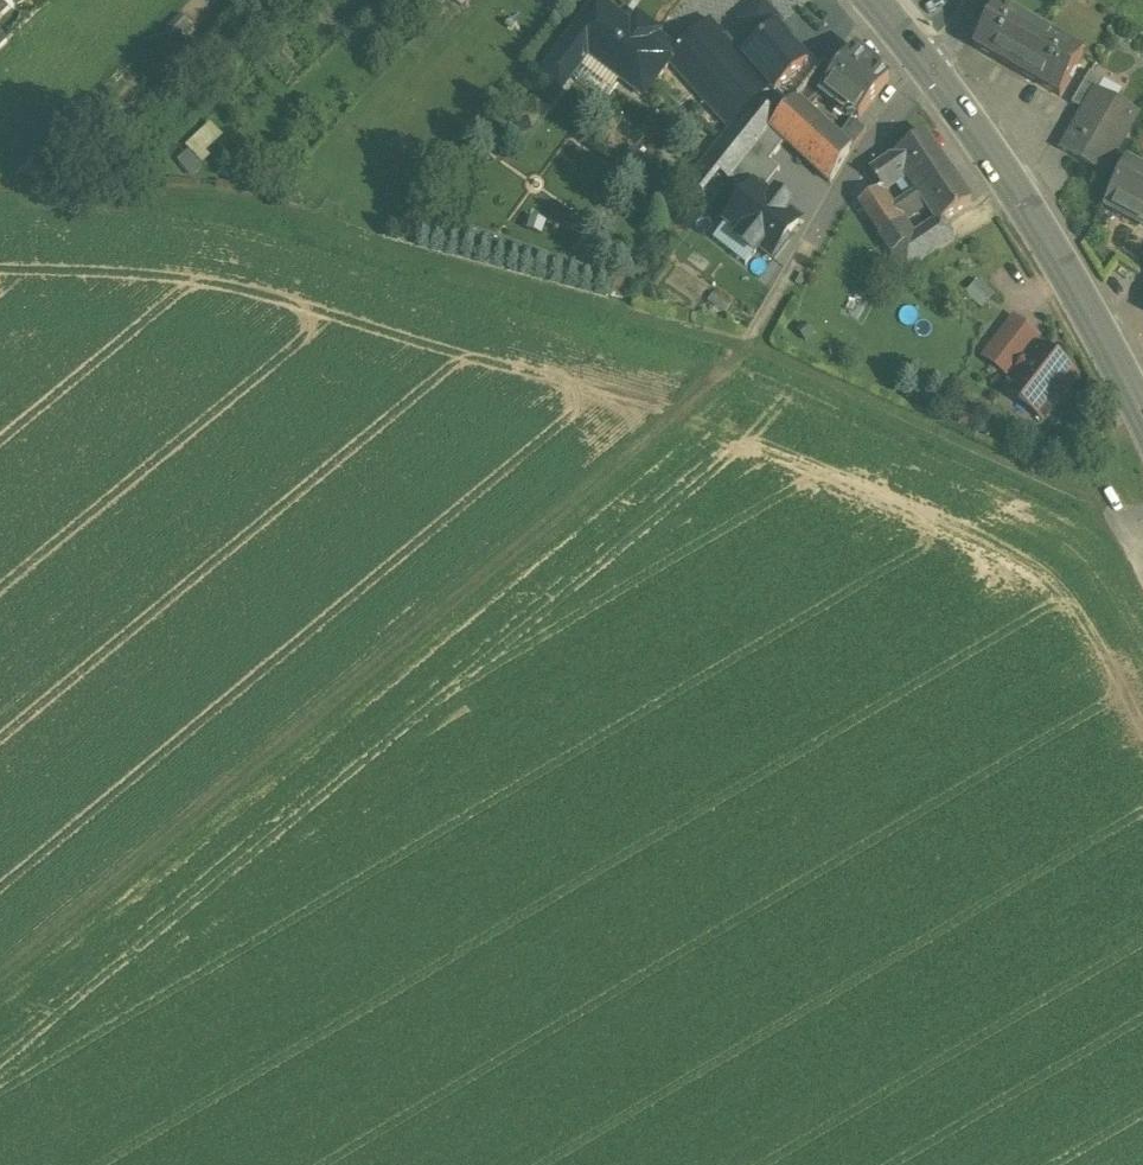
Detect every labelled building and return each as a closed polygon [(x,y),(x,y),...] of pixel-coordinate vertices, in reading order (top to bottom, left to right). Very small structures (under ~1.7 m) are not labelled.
[(10,11),(0,0),(0,19),(10,11)] [(762,1),(741,20),(760,42),(777,27),(781,24),(762,1)] [(637,18),(630,27),(597,2),(539,78),(559,93),(590,51),(623,76),(619,81),(639,95),(653,76),(654,75),(635,62),(655,36),(658,33),(637,18)] [(1040,34),(997,9),(973,49),(1016,74),(1040,34)] [(743,57),(743,56),(709,20),(675,51),(667,59),(671,63),(722,120),(720,123),(731,131),(755,101),(779,120),(790,108),(776,92),(774,93),(767,84),(743,57)] [(790,44),(777,27),(760,42),(743,57),(767,84),(774,93),(794,76),(806,66),(804,64),(788,46),(790,44)] [(1082,59),(1040,34),(1016,74),(1059,99),(1082,59)] [(655,36),(635,62),(654,75),(653,76),(658,80),(671,63),(667,59),(675,51),(655,36)] [(833,79),(820,95),(822,96),(836,108),(839,104),(859,120),(889,81),(878,72),(880,70),(855,50),(833,79)] [(811,58),(804,64),(806,66),(794,76),(806,90),(821,70),(811,58)] [(806,90),(802,94),(815,104),(822,96),(820,95),(833,79),(821,70),(806,90)] [(1104,83),(1090,75),(1072,107),(1084,114),(1095,94),(1097,95),(1104,83)] [(794,76),(776,92),(790,108),(796,101),(802,94),(806,90),(794,76)] [(815,104),(802,94),(796,101),(809,113),(815,104)] [(1097,95),(1095,94),(1084,114),(1062,152),(1104,176),(1137,118),(1097,95)] [(731,131),(689,183),(703,194),(719,173),(730,181),(771,130),(779,120),(755,101),(731,131)] [(790,108),(779,120),(771,130),(787,143),(798,153),(823,126),(809,113),(796,101),(790,108)] [(852,120),(848,125),(848,126),(838,139),(850,151),(851,151),(866,131),(852,120)] [(189,172),(225,139),(211,123),(174,156),(189,172)] [(823,126),(798,153),(831,183),(851,151),(850,151),(838,139),(823,126)] [(771,130),(730,181),(750,197),(756,189),(762,194),(780,172),(770,164),(787,143),(771,130)] [(952,174),(926,136),(896,156),(908,174),(920,192),(922,195),(952,174)] [(896,156),(871,174),(883,191),(908,174),(896,156)] [(1126,165),(1104,208),(1142,229),(1142,174),(1126,165)] [(972,203),(952,174),(922,195),(928,204),(942,223),(972,203)] [(750,197),(728,223),(742,235),(736,242),(754,257),(760,249),(774,261),(790,242),(787,240),(800,224),(788,214),(791,210),(775,198),(772,202),(762,194),(756,189),(750,197)] [(892,212),(878,192),(858,205),(880,237),(900,224),(892,212)] [(920,192),(892,212),(900,224),(928,204),(922,195),(920,192)] [(900,224),(880,237),(893,256),(913,243),(900,224)] [(913,243),(893,256),(905,274),(924,260),(913,243)] [(977,279),(965,294),(981,307),(993,293),(977,279)] [(1013,323),(987,356),(1009,374),(1036,340),(1013,323)] [(1036,351),(1006,390),(1043,419),(1074,380),(1036,351)]
